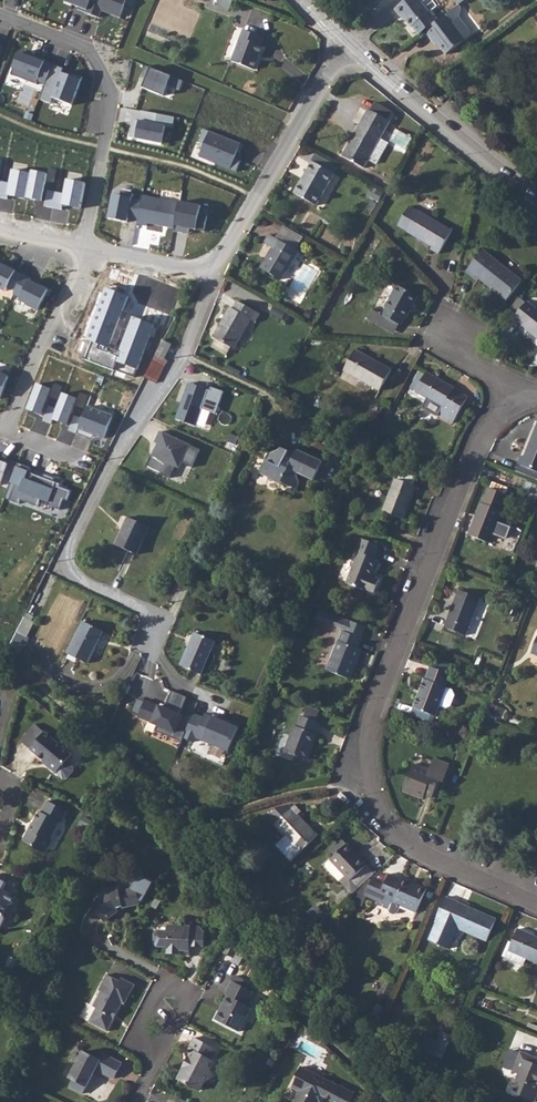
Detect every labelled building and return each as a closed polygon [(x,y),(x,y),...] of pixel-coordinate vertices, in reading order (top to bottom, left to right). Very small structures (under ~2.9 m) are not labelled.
[(65,2),(79,7),(78,10),(86,13),(91,0),(66,0),(65,2)] [(86,13),(98,18),(101,10),(120,18),(126,0),(91,0),(86,13)] [(233,0),(219,0),(216,6),(230,10),(234,0),(233,0)] [(419,35),(425,31),(439,20),(432,11),(429,13),(419,0),(406,0),(394,9),(400,16),(402,15),(412,27),(413,27),(419,35)] [(439,20),(425,31),(431,39),(433,38),(446,55),(470,36),(471,33),(460,18),(462,8),(459,5),(439,20)] [(231,62),(254,70),(263,47),(261,46),(264,38),(243,30),(231,62)] [(28,56),(19,52),(11,75),(36,84),(37,81),(45,84),(53,65),(45,61),(46,60),(28,53),(28,56)] [(53,65),(45,84),(39,99),(50,103),(52,97),(72,105),(82,77),(70,73),(68,78),(61,75),(63,68),(53,65)] [(375,103),(371,111),(368,109),(342,156),(345,158),(341,165),(360,175),(369,160),(376,164),(388,143),(380,139),(390,122),(388,121),(392,113),(375,103)] [(175,117),(141,111),(139,121),(133,120),(130,138),(162,144),(165,127),(173,128),(175,117)] [(243,145),(204,129),(198,143),(204,145),(199,157),(236,172),(241,161),(230,156),(232,151),(240,154),(243,145)] [(338,166),(316,154),(306,172),(308,174),(303,183),(301,182),(294,193),(317,206),(338,166)] [(2,180),(0,190),(0,197),(7,199),(8,194),(24,197),(29,172),(11,168),(8,182),(2,180)] [(29,169),(29,172),(24,197),(43,200),(42,206),(52,208),(56,191),(45,189),(48,173),(29,169)] [(390,184),(376,176),(373,182),(387,189),(390,184)] [(63,193),(56,191),(52,208),(62,210),(63,205),(82,209),(87,184),(66,179),(63,193)] [(384,194),(372,187),(368,195),(379,202),(384,194)] [(138,221),(142,200),(132,198),(133,194),(121,191),(120,196),(113,195),(108,219),(127,222),(128,219),(138,221)] [(179,203),(143,196),(142,200),(138,221),(137,224),(146,226),(147,223),(174,229),(179,203)] [(179,202),(179,203),(174,229),(174,231),(182,233),(184,227),(204,231),(207,216),(199,214),(201,206),(179,202)] [(431,250),(439,254),(452,231),(419,211),(419,212),(409,207),(398,226),(407,231),(407,232),(432,247),(431,250)] [(285,225),(277,239),(295,249),(303,236),(285,225)] [(277,239),(270,235),(265,243),(273,248),(261,268),(281,280),(298,251),(295,249),(277,239)] [(381,241),(373,236),(369,243),(376,248),(381,241)] [(480,278),(507,300),(522,281),(483,250),(466,271),(478,281),(480,278)] [(6,291),(7,287),(15,291),(23,275),(0,263),(0,288),(6,291)] [(31,279),(23,275),(15,291),(13,294),(21,298),(19,300),(38,310),(48,290),(30,281),(31,279)] [(386,307),(382,315),(400,324),(401,325),(405,318),(406,318),(418,297),(397,285),(385,307),(386,307)] [(130,295),(105,286),(85,337),(92,340),(85,356),(133,375),(153,325),(132,317),(118,351),(109,348),(130,295)] [(520,298),(509,311),(515,316),(514,318),(526,328),(525,329),(536,338),(536,309),(527,302),(526,304),(520,298)] [(230,347),(234,349),(250,319),(255,322),(260,314),(237,301),(233,309),(230,307),(213,338),(216,339),(230,347)] [(290,317),(273,307),(270,313),(287,323),(290,317)] [(375,323),(381,314),(373,309),(368,319),(375,323)] [(382,315),(381,314),(375,323),(394,334),(400,324),(382,315)] [(230,347),(216,339),(212,347),(226,355),(230,347)] [(344,370),(380,391),(391,370),(355,350),(344,370)] [(241,372),(228,365),(225,369),(239,376),(241,372)] [(439,415),(453,423),(468,398),(453,389),(454,388),(427,372),(425,375),(420,372),(410,388),(415,391),(415,392),(443,408),(439,415)] [(8,376),(0,373),(0,398),(8,376)] [(50,388),(34,382),(24,407),(40,414),(48,396),(58,400),(61,392),(63,385),(53,381),(50,388)] [(210,391),(189,383),(176,419),(195,426),(201,409),(216,414),(224,392),(212,388),(210,391)] [(76,398),(61,392),(52,419),(67,425),(73,405),(83,409),(89,395),(79,391),(76,398)] [(325,402),(318,399),(315,405),(322,409),(325,402)] [(478,403),(473,400),(468,408),(473,411),(478,403)] [(112,416),(87,407),(77,434),(92,440),(94,435),(104,438),(112,416)] [(524,457),(522,456),(518,465),(536,472),(536,425),(524,457)] [(199,448),(158,432),(153,443),(156,444),(152,457),(151,456),(146,469),(170,478),(175,465),(181,462),(192,466),(199,448)] [(366,437),(356,434),(353,441),(363,444),(366,437)] [(298,473),(314,480),(322,462),(297,450),(295,455),(290,452),(288,451),(281,447),(278,451),(270,454),(261,473),(270,478),(269,479),(281,485),(282,482),(287,485),(297,489),(299,483),(297,475),(298,473)] [(4,474),(13,477),(18,463),(1,456),(0,458),(0,485),(4,474)] [(30,468),(18,463),(13,477),(11,482),(15,484),(9,500),(19,504),(20,501),(38,507),(41,499),(49,502),(51,507),(60,510),(64,499),(68,501),(71,491),(59,487),(60,484),(53,481),(54,478),(44,474),(43,477),(28,472),(30,468)] [(518,465),(515,471),(536,480),(536,472),(518,465)] [(383,511),(403,519),(416,486),(414,485),(416,480),(414,477),(404,473),(400,474),(398,479),(395,478),(383,511)] [(533,484),(525,503),(534,506),(536,497),(536,486),(533,484)] [(469,535),(490,543),(502,511),(501,511),(507,495),(489,488),(483,503),(481,503),(469,535)] [(355,515),(350,514),(346,524),(351,526),(355,515)] [(149,527),(128,518),(116,545),(136,554),(149,527)] [(365,589),(374,593),(380,579),(371,576),(378,560),(374,558),(380,545),(361,538),(355,552),(358,553),(346,583),(365,591),(365,589)] [(445,628),(466,636),(480,598),(459,590),(445,628)] [(291,603),(286,615),(296,619),(301,607),(291,603)] [(327,670),(351,679),(362,650),(358,648),(362,638),(361,638),(366,627),(320,609),(317,619),(341,629),(342,631),(327,670)] [(520,611),(515,609),(510,621),(515,623),(520,611)] [(67,654),(87,664),(103,631),(83,621),(67,654)] [(215,641),(195,633),(181,666),(201,675),(215,641)] [(435,659),(432,667),(450,674),(453,666),(435,659)] [(472,666),(461,662),(460,667),(470,671),(472,666)] [(432,667),(431,666),(426,679),(425,679),(414,707),(431,714),(436,716),(439,706),(447,687),(445,687),(450,674),(432,667)] [(453,690),(447,687),(439,706),(446,709),(451,706),(456,695),(453,690)] [(166,708),(144,699),(137,717),(157,725),(156,729),(181,741),(183,737),(191,717),(181,713),(187,696),(172,690),(166,708)] [(431,714),(414,707),(411,715),(428,721),(431,714)] [(193,713),(191,717),(183,737),(192,741),(194,737),(227,752),(238,727),(203,712),(201,716),(193,713)] [(285,750),(308,759),(318,734),(315,733),(320,723),(302,716),(298,727),(294,725),(285,750)] [(422,721),(414,718),(411,724),(419,727),(422,721)] [(30,749),(44,732),(35,724),(21,741),(30,749)] [(72,755),(44,732),(30,749),(48,764),(47,765),(56,774),(56,773),(63,778),(68,778),(73,772),(73,767),(66,762),(72,755)] [(425,795),(432,798),(439,781),(443,783),(450,765),(434,759),(429,770),(413,764),(403,790),(424,799),(425,795)] [(62,822),(68,812),(47,801),(41,812),(39,812),(33,823),(33,824),(33,826),(30,831),(27,832),(22,841),(34,847),(35,849),(43,854),(47,852),(53,841),(52,838),(60,823),(62,822)] [(268,817),(285,836),(293,844),(301,852),(316,838),(306,827),(308,825),(298,815),(301,812),(294,805),(291,808),(288,805),(278,808),(268,817)] [(91,821),(84,817),(80,825),(86,829),(91,821)] [(369,877),(377,870),(344,835),(333,844),(338,849),(332,855),(335,858),(331,862),(331,865),(342,878),(353,892),(369,877)] [(293,844),(285,836),(279,842),(287,850),(293,844)] [(388,885),(369,877),(353,892),(381,904),(384,895),(397,901),(392,912),(393,915),(397,916),(400,915),(403,908),(417,913),(429,888),(405,878),(404,880),(392,875),(388,885)] [(123,907),(140,904),(139,901),(142,900),(152,882),(140,876),(136,882),(133,892),(120,892),(119,887),(108,889),(90,903),(105,921),(118,911),(124,910),(123,907)] [(7,883),(0,879),(0,929),(5,919),(3,914),(8,906),(11,905),(16,896),(3,889),(7,883)] [(117,882),(119,887),(120,892),(133,892),(136,882),(117,882)] [(264,892),(257,884),(250,890),(258,897),(264,892)] [(256,897),(250,892),(246,896),(251,902),(256,897)] [(54,896),(47,893),(44,900),(51,903),(54,896)] [(464,929),(491,941),(501,919),(449,897),(439,919),(443,921),(435,939),(455,948),(464,929)] [(324,913),(318,907),(308,915),(315,922),(324,913)] [(204,933),(199,927),(169,925),(168,931),(158,931),(155,934),(154,944),(158,947),(168,948),(167,954),(189,955),(190,946),(204,947),(204,933)] [(523,928),(517,941),(514,939),(507,955),(529,965),(533,958),(536,960),(536,934),(523,928)] [(239,947),(231,938),(224,953),(233,958),(239,947)] [(74,944),(69,941),(64,951),(69,954),(74,944)] [(244,954),(239,947),(233,958),(231,962),(238,966),(244,954)] [(125,1004),(135,985),(121,978),(120,981),(107,975),(99,991),(101,992),(93,1007),(97,1008),(89,1022),(108,1032),(122,1003),(125,1004)] [(236,976),(233,981),(241,986),(244,980),(236,976)] [(395,984),(385,980),(378,997),(387,1001),(395,984)] [(247,1005),(254,992),(241,986),(233,981),(232,981),(225,995),(227,996),(215,1019),(239,1032),(252,1008),(247,1005)] [(452,1036),(442,1031),(437,1042),(427,1037),(422,1051),(442,1060),(452,1036)] [(209,1059),(215,1049),(195,1038),(189,1049),(192,1051),(188,1059),(189,1062),(185,1065),(177,1079),(199,1091),(204,1082),(214,1076),(210,1070),(214,1061),(209,1059)] [(536,1064),(536,1061),(536,1054),(519,1048),(509,1074),(514,1077),(512,1083),(519,1085),(515,1096),(530,1101),(532,1101),(536,1091),(536,1064)] [(114,1079),(122,1064),(103,1054),(100,1059),(84,1051),(70,1078),(73,1080),(69,1087),(83,1094),(96,1069),(114,1079)] [(354,1093),(340,1086),(340,1087),(301,1067),(296,1076),(298,1077),(292,1088),(299,1092),(294,1101),(322,1101),(325,1097),(332,1101),(350,1101),(354,1093)] [(270,1072),(263,1069),(259,1078),(265,1081),(270,1072)] [(28,1088),(17,1082),(13,1090),(24,1096),(28,1088)]
